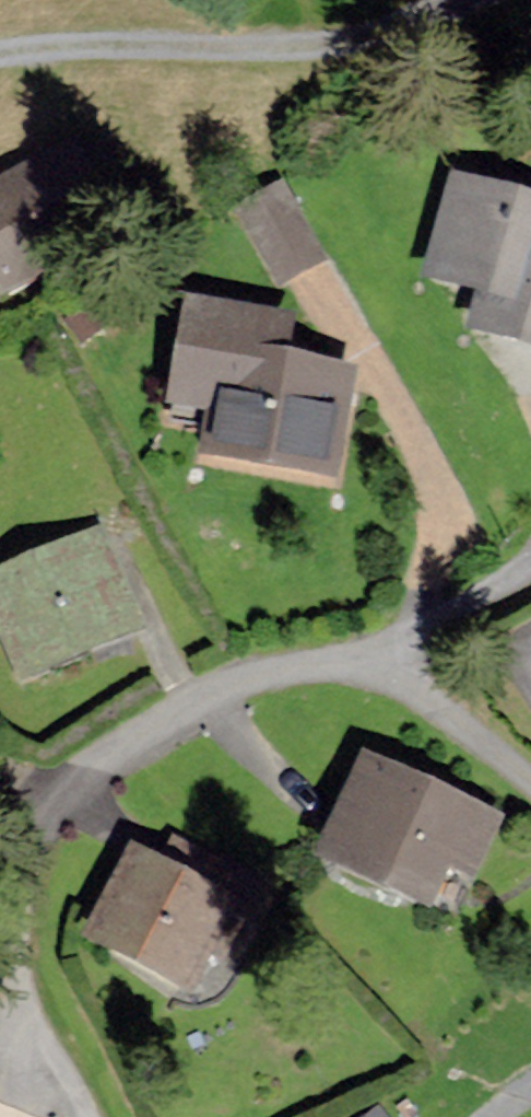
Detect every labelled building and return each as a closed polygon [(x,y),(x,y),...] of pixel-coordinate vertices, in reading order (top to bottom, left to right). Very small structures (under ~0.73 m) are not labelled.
[(2,286),(130,220),(88,139),(0,184),(0,283),(2,286)] [(474,335),(530,350),(530,206),(458,186),(432,283),(484,297),(474,335)] [(320,264),(280,198),(242,221),(282,287),(320,264)] [(284,367),(290,330),(190,312),(173,412),(224,422),(218,456),(279,466),(277,478),(336,488),(355,380),(284,367)] [(23,688),(151,634),(109,535),(0,581),(0,635),(23,688)] [(372,768),(326,864),(462,928),(508,832),(372,768)] [(145,851),(93,946),(194,1000),(245,906),(145,851)]
